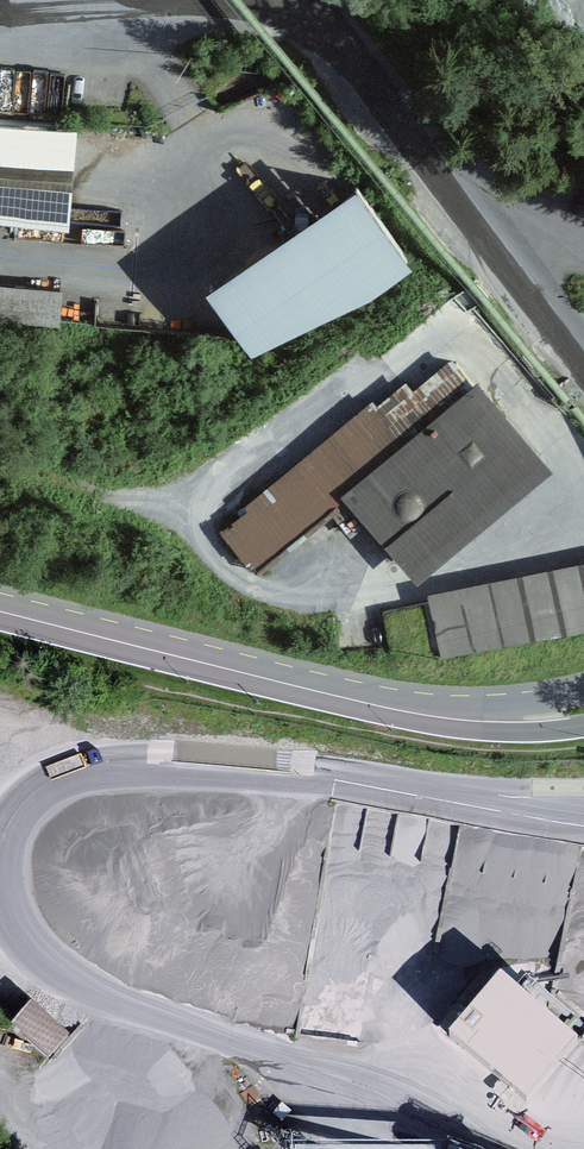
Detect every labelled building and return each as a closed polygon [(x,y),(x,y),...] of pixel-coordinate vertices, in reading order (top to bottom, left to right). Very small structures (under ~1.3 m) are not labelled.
[(69,209),(77,105),(0,99),(0,204),(69,209)] [(374,287),(413,260),(355,174),(204,276),(251,345),(374,287)] [(0,278),(0,319),(60,323),(63,282),(0,278)] [(552,463),(477,374),(468,382),(447,358),(413,387),(404,376),(375,400),(371,395),(242,501),(246,507),(220,529),(254,571),(258,568),(261,571),(331,513),(350,535),(369,520),(416,576),(552,463)] [(426,589),(429,601),(441,659),(583,630),(583,557),(426,589)] [(581,1041),(501,973),(448,1035),(529,1103),(581,1041)] [(71,1036),(29,1001),(11,1024),(52,1059),(71,1036)]
